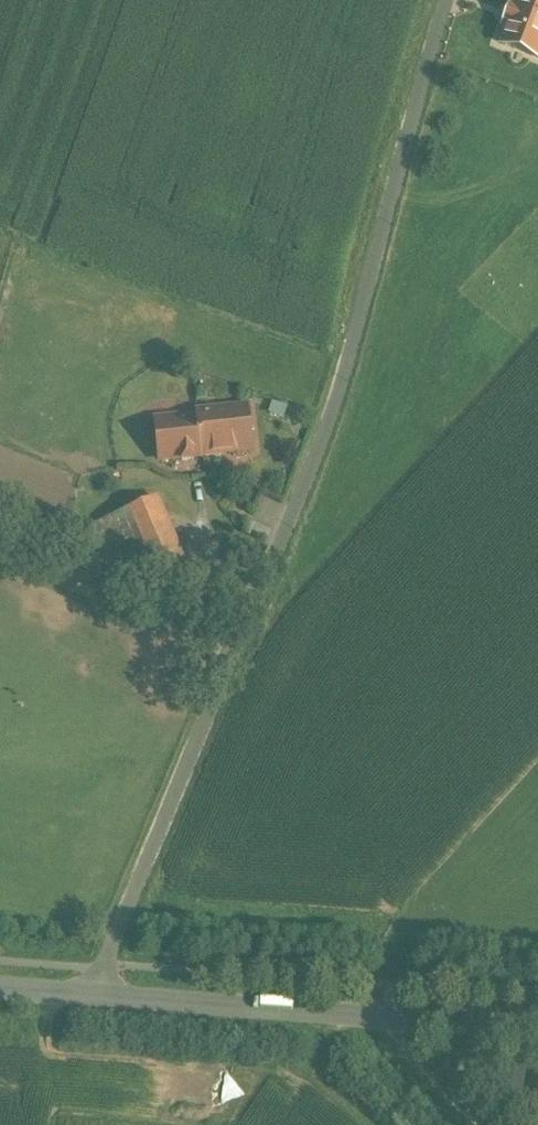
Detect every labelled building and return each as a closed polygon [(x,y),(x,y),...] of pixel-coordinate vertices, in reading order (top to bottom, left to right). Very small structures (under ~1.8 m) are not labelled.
[(516,8),(511,6),(504,26),(508,28),(502,45),(537,59),(537,0),(519,0),(516,8)] [(248,407),(198,412),(198,418),(202,456),(253,451),(248,407)] [(179,417),(157,419),(158,432),(161,461),(182,459),(183,462),(195,460),(194,457),(202,457),(202,456),(198,418),(179,420),(179,417)] [(158,499),(92,527),(114,580),(144,568),(162,612),(199,597),(180,552),(181,552),(158,499)] [(498,1065),(495,1102),(517,1105),(516,1120),(529,1121),(530,1121),(537,1122),(537,1069),(498,1065)]
